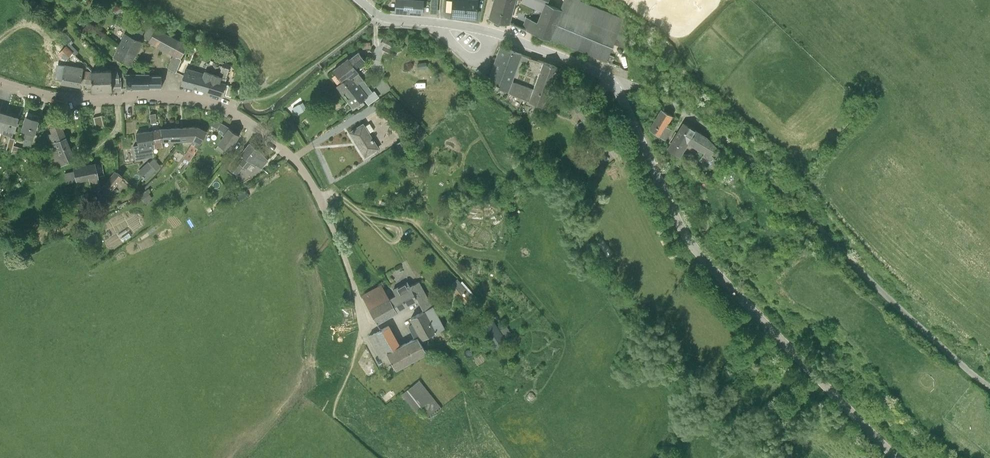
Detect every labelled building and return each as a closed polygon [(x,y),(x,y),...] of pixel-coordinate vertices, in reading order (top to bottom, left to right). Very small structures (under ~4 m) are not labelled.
[(393,10),(422,12),(423,0),(394,0),(393,10)] [(447,15),(477,17),(478,0),(448,0),(447,15)] [(509,22),(515,0),(493,0),(488,16),(509,22)] [(522,27),(549,38),(550,36),(606,59),(609,52),(614,41),(627,47),(629,39),(627,38),(629,23),(623,21),(624,18),(583,0),(563,0),(560,6),(547,0),(532,0),(543,5),(536,19),(525,16),(522,27)] [(144,30),(130,23),(119,46),(134,55),(142,41),(139,39),(144,30)] [(149,25),(147,28),(143,37),(149,41),(149,40),(175,55),(169,68),(176,72),(180,63),(182,59),(180,58),(187,44),(149,25)] [(61,39),(67,45),(71,40),(72,40),(66,34),(61,39)] [(393,43),(383,38),(380,44),(390,49),(393,43)] [(67,45),(60,53),(70,64),(72,61),(77,65),(82,60),(67,45)] [(500,45),(487,81),(544,106),(558,66),(543,60),(533,89),(511,81),(522,53),(500,45)] [(134,55),(119,46),(113,56),(129,65),(134,55)] [(393,51),(383,46),(381,52),(391,57),(393,51)] [(358,50),(348,57),(355,67),(365,60),(358,50)] [(615,54),(609,52),(606,59),(612,61),(615,54)] [(331,68),(340,80),(351,72),(358,82),(363,79),(355,67),(348,57),(331,68)] [(212,73),(207,90),(221,95),(224,85),(230,64),(224,62),(223,66),(219,65),(219,66),(215,65),(213,73),(212,73)] [(198,71),(194,87),(206,91),(207,90),(212,73),(213,73),(215,65),(208,63),(206,70),(205,70),(204,73),(198,71)] [(65,65),(57,64),(54,79),(63,81),(63,82),(80,85),(82,75),(83,67),(65,64),(65,65)] [(186,68),(184,74),(181,84),(194,87),(198,71),(186,68)] [(91,71),(92,90),(101,90),(101,89),(103,89),(103,90),(121,89),(121,81),(118,81),(118,73),(117,73),(117,70),(91,71)] [(368,95),(358,82),(351,72),(340,80),(334,85),(352,107),(355,105),(362,100),(363,99),(368,95)] [(149,74),(126,74),(126,89),(131,89),(134,89),(149,89),(149,86),(162,86),(161,76),(149,76),(149,74)] [(372,92),(363,79),(358,82),(368,95),(363,99),(368,105),(381,96),(376,89),(372,92)] [(234,87),(227,85),(225,95),(231,97),(234,87)] [(362,100),(355,105),(358,109),(365,104),(362,100)] [(306,110),(302,102),(293,107),(297,115),(306,110)] [(648,125),(660,133),(666,123),(673,113),(661,105),(648,125)] [(12,136),(15,127),(18,118),(6,114),(1,131),(2,131),(1,133),(12,136)] [(104,127),(101,115),(101,116),(94,118),(94,117),(93,117),(96,129),(104,127)] [(26,117),(23,127),(22,130),(28,131),(24,145),(30,147),(38,121),(26,117)] [(688,140),(696,127),(683,119),(667,146),(680,154),(688,140)] [(214,120),(212,125),(224,131),(222,134),(224,135),(219,143),(219,144),(217,148),(224,153),(227,149),(229,150),(234,143),(239,134),(238,134),(231,130),(230,129),(229,128),(214,120)] [(415,120),(411,123),(415,128),(419,125),(415,120)] [(671,127),(666,123),(660,133),(665,136),(671,127)] [(64,131),(61,124),(54,127),(52,128),(52,127),(51,128),(53,133),(48,135),(51,144),(50,144),(58,166),(74,159),(72,153),(66,137),(64,131)] [(363,124),(358,127),(350,132),(365,156),(373,151),(378,148),(363,124)] [(198,127),(180,128),(181,140),(193,139),(191,142),(192,143),(184,157),(185,158),(183,162),(189,166),(207,131),(198,127)] [(707,133),(696,127),(688,140),(704,149),(699,156),(706,162),(708,161),(714,153),(711,151),(717,144),(717,143),(707,133)] [(162,141),(181,140),(180,128),(161,128),(161,129),(162,141)] [(160,129),(152,131),(155,146),(162,145),(162,141),(161,129),(160,129)] [(153,147),(155,146),(152,131),(149,131),(137,134),(139,145),(134,146),(136,159),(155,156),(153,147)] [(402,152),(409,147),(404,138),(396,143),(402,152)] [(244,155),(241,161),(240,162),(236,159),(229,168),(237,174),(244,166),(247,168),(252,161),(261,168),(267,160),(260,150),(251,143),(244,150),(242,153),(244,155)] [(721,149),(717,144),(711,151),(714,153),(708,161),(713,166),(720,159),(715,155),(721,149)] [(157,170),(149,162),(145,167),(152,174),(157,170)] [(92,194),(100,188),(96,163),(74,168),(74,171),(65,173),(67,183),(89,179),(92,194)] [(116,172),(106,184),(111,189),(112,189),(122,177),(116,172)] [(518,182),(515,187),(522,191),(525,185),(518,182)] [(111,189),(106,184),(101,190),(106,195),(111,189)] [(148,192),(141,196),(147,205),(151,202),(150,200),(152,198),(148,192)] [(468,307),(476,300),(458,279),(450,286),(468,307)] [(418,300),(426,295),(419,281),(389,298),(397,311),(418,300)] [(362,296),(377,323),(378,323),(378,322),(386,317),(397,311),(389,298),(382,285),(362,296)] [(422,338),(444,327),(426,295),(418,300),(422,308),(422,309),(423,309),(424,311),(411,317),(414,324),(422,338)] [(482,326),(498,351),(508,344),(492,320),(482,326)] [(395,369),(404,364),(425,352),(417,341),(422,338),(414,324),(409,326),(415,338),(400,346),(388,325),(382,329),(381,329),(381,328),(380,329),(381,330),(380,330),(369,336),(381,357),(387,354),(395,369)] [(429,417),(441,407),(420,380),(402,394),(417,412),(422,408),(429,417)]
